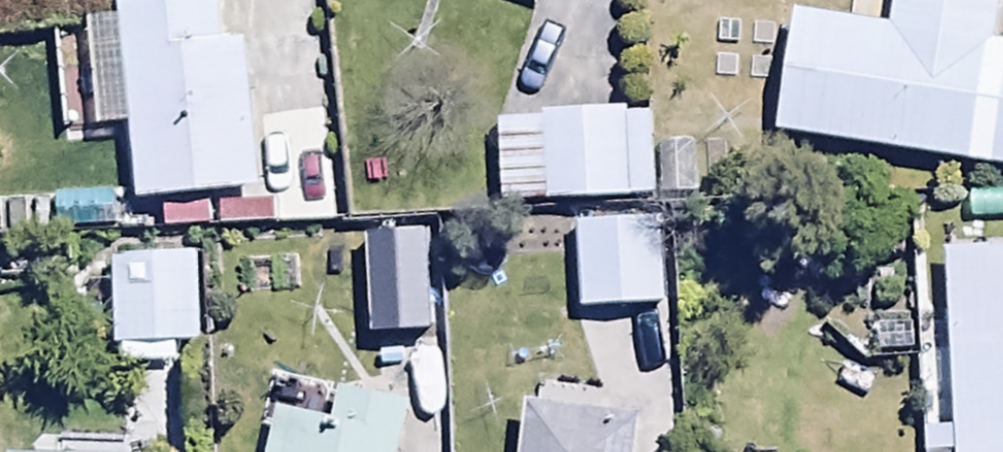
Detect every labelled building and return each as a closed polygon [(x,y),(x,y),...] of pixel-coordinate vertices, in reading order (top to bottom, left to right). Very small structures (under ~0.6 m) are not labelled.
[(123,30),(56,34),(63,155),(109,152),(108,138),(135,136),(140,209),(256,202),(247,49),(217,51),(214,0),(121,0),(123,30)] [(787,148),(1002,176),(1002,0),(909,0),(904,39),(803,26),(787,148)] [(545,132),(499,132),(502,211),(653,213),(653,122),(545,121),(545,132)] [(119,203),(57,205),(58,240),(120,237),(119,203)] [(579,231),(580,320),(654,319),(653,230),(579,231)] [(431,234),(370,235),(372,329),(432,328),(431,234)] [(954,264),(967,451),(1002,451),(1002,260),(954,264)] [(89,266),(92,374),(200,371),(197,264),(89,266)] [(346,400),(339,433),(282,419),(274,451),(409,451),(417,416),(346,400)] [(528,415),(524,451),(640,451),(642,429),(528,415)]
